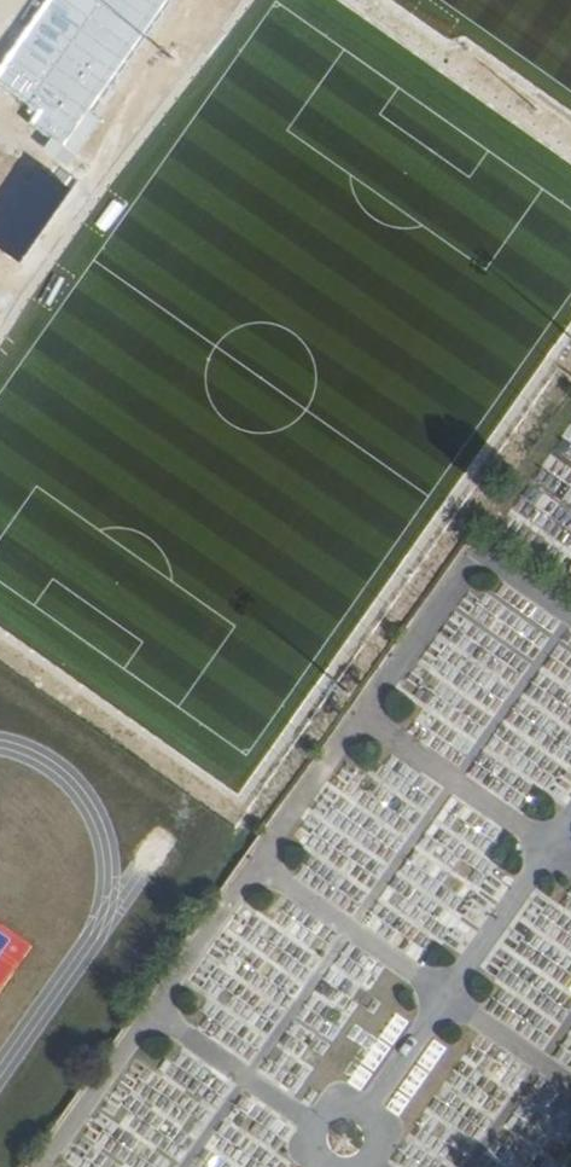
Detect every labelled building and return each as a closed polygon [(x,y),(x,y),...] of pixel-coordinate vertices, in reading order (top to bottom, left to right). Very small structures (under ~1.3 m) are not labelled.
[(17,303),(38,271),(7,251),(0,262),(0,293),(17,303)]
